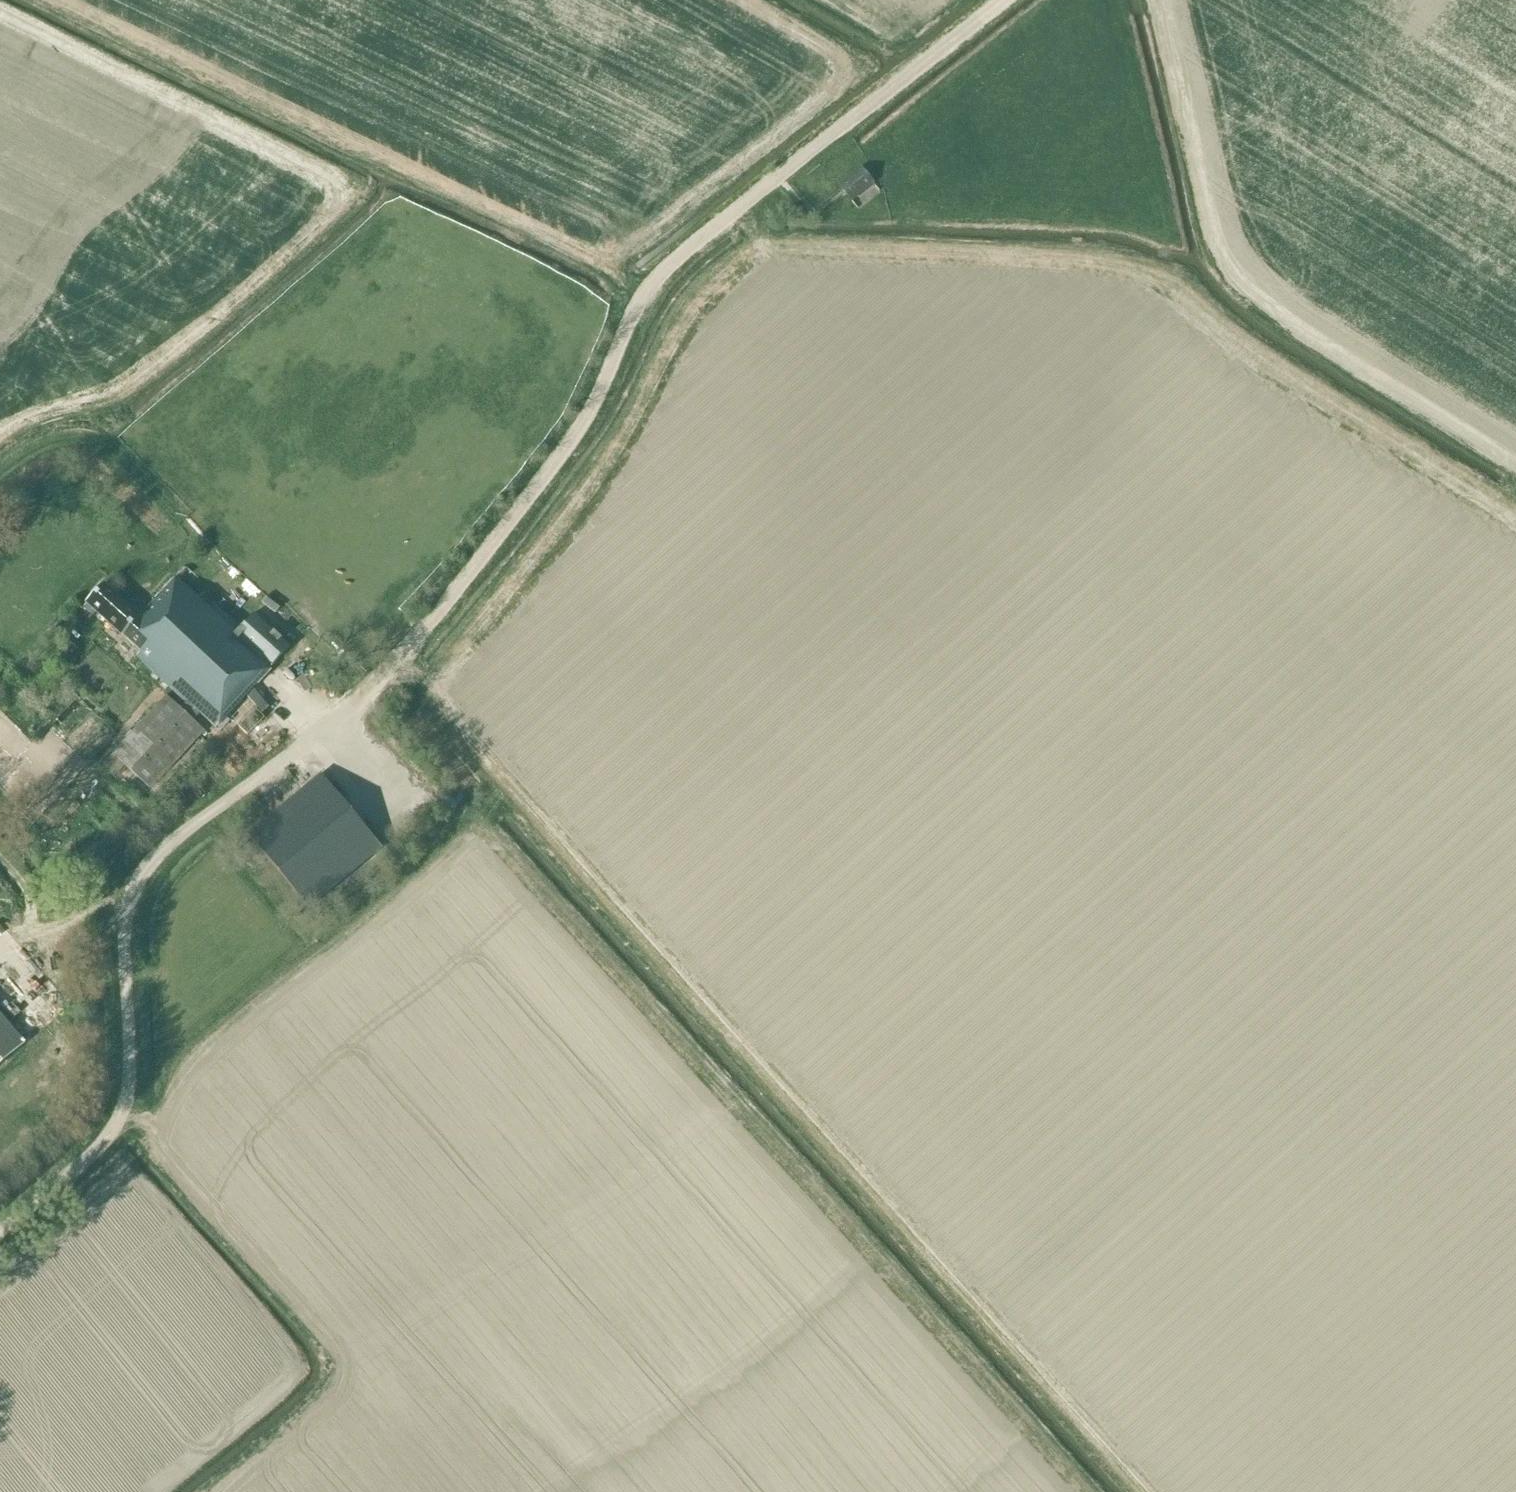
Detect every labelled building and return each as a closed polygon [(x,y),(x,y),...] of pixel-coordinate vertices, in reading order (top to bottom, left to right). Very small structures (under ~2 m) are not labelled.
[(839,187),(851,200),(872,183),(861,169),(839,187)] [(200,713),(216,728),(283,654),(290,646),(254,613),(237,632),(176,577),(141,616),(104,582),(86,602),(140,651),(136,655),(186,701),(180,708),(166,695),(112,754),(151,789),(204,730),(193,720),(200,713)] [(248,836),(308,909),(383,847),(324,774),(248,836)] [(0,1013),(0,1065),(26,1043),(0,1013)]
